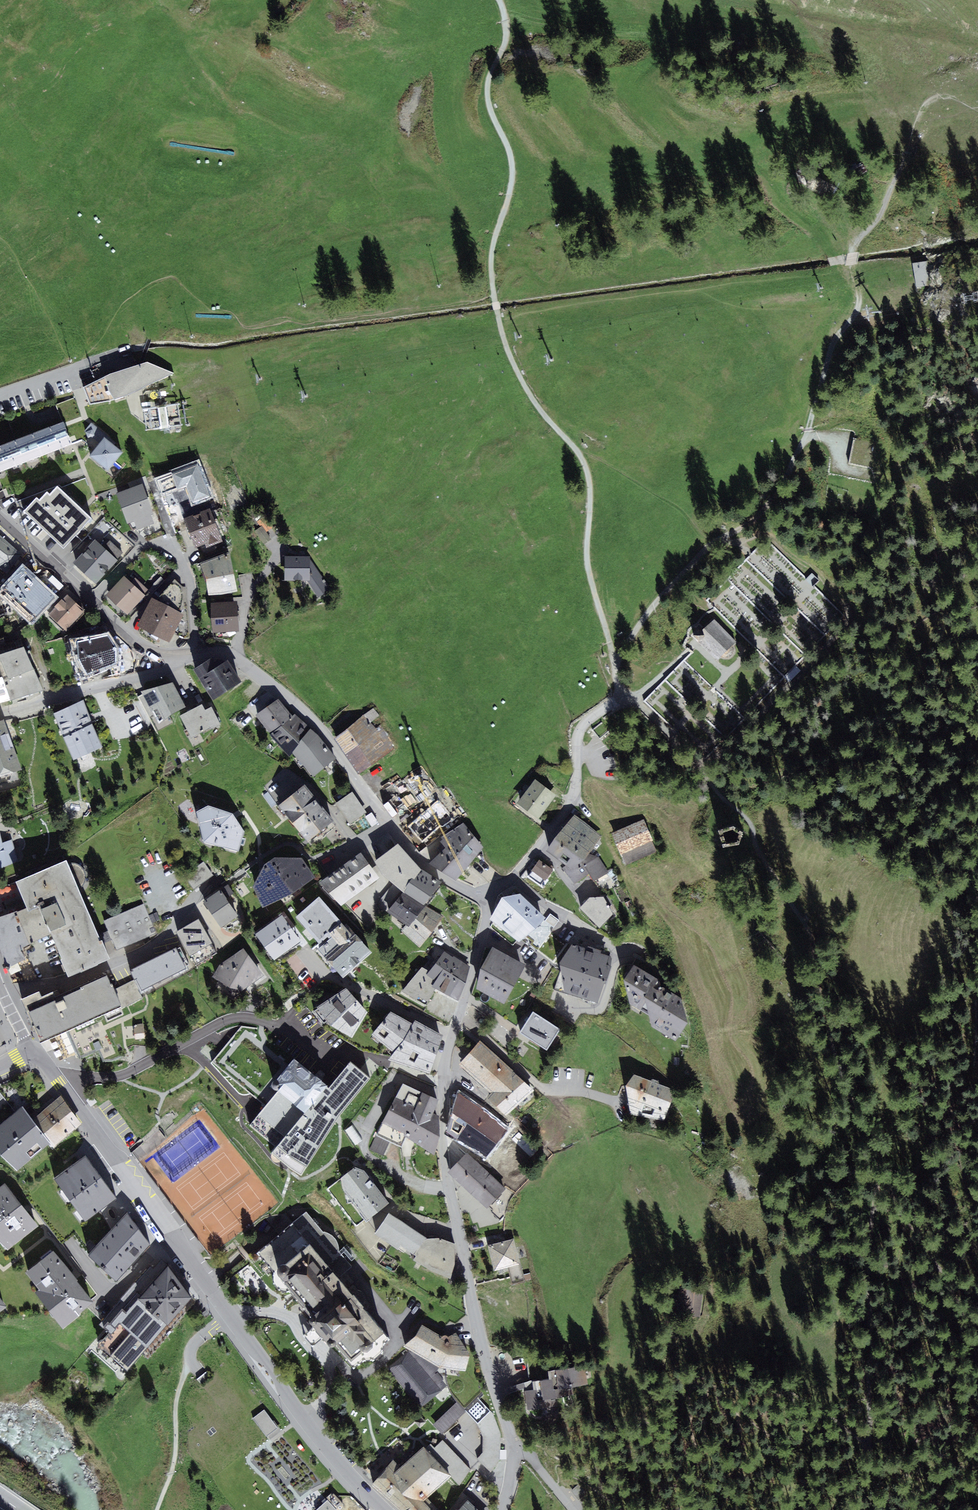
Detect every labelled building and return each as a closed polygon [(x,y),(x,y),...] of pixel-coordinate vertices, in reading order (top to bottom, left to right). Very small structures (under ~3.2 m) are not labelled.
[(930,260),(913,263),(917,287),(934,284),(930,260)] [(110,374),(84,387),(91,404),(123,397),(132,394),(174,373),(147,362),(122,370),(110,374)] [(150,402),(141,403),(142,412),(151,411),(150,402)] [(0,445),(0,472),(72,444),(63,421),(0,445)] [(106,434),(92,423),(85,431),(99,442),(106,434)] [(104,437),(89,455),(108,470),(123,452),(104,437)] [(885,443),(854,437),(849,464),(880,469),(885,443)] [(142,483),(116,493),(128,524),(134,521),(137,529),(154,523),(151,515),(154,514),(142,483)] [(24,511),(64,548),(92,518),(57,486),(50,494),(47,491),(40,499),(37,497),(24,511)] [(210,508),(184,518),(195,548),(205,544),(207,547),(223,541),(210,508)] [(0,537),(0,568),(7,573),(22,554),(0,537)] [(96,584),(118,560),(117,559),(123,552),(110,540),(103,547),(95,539),(73,562),(96,584)] [(206,579),(209,595),(222,594),(237,591),(230,551),(200,563),(206,579)] [(310,556),(285,556),(285,581),(308,581),(319,597),(331,589),(310,556)] [(826,629),(837,618),(838,610),(820,592),(810,591),(820,581),(812,573),(806,579),(785,558),(784,568),(782,570),(780,590),(788,598),(796,591),(796,583),(803,589),(809,590),(804,595),(807,595),(802,600),(805,603),(800,608),(813,621),(820,621),(819,628),(826,629)] [(24,568),(2,592),(32,620),(54,597),(24,568)] [(124,575),(106,595),(127,614),(145,595),(124,575)] [(67,594),(48,614),(66,630),(85,610),(67,594)] [(137,626),(153,634),(168,606),(152,598),(137,626)] [(211,603),(213,632),(239,631),(237,601),(211,603)] [(153,634),(169,642),(184,614),(168,606),(153,634)] [(734,648),(733,645),(735,642),(714,620),(702,632),(699,629),(694,635),(699,641),(718,659),(721,656),(724,658),(728,657),(731,655),(733,652),(734,648)] [(96,630),(70,639),(83,684),(109,678),(104,668),(123,664),(119,650),(96,630)] [(3,679),(34,669),(24,647),(0,654),(0,671),(3,679)] [(211,658),(193,669),(213,700),(242,681),(228,660),(217,667),(211,658)] [(44,690),(34,669),(3,679),(10,700),(44,690)] [(0,671),(0,703),(10,700),(3,679),(0,671)] [(173,682),(141,691),(159,723),(185,707),(173,682)] [(279,699),(257,714),(270,734),(293,716),(279,699)] [(83,701),(54,713),(74,760),(103,747),(83,701)] [(180,716),(192,739),(221,724),(212,706),(205,710),(202,704),(180,716)] [(333,738),(359,773),(396,746),(380,725),(376,728),(371,722),(380,716),(374,708),(333,738)] [(293,716),(270,734),(289,756),(293,752),(311,728),(295,714),(293,716)] [(0,720),(0,776),(21,769),(4,719),(0,720)] [(608,731),(601,723),(593,729),(600,738),(608,731)] [(314,777),(337,758),(319,735),(311,728),(293,752),(314,777)] [(518,803),(538,818),(556,795),(536,779),(518,803)] [(308,841),(334,820),(305,784),(279,805),(308,841)] [(350,824),(367,812),(353,792),(336,803),(350,824)] [(455,819),(459,815),(443,796),(408,826),(423,843),(441,828),(443,830),(455,820),(455,819)] [(240,851),(245,832),(235,816),(233,813),(208,805),(197,812),(204,841),(240,851)] [(575,815),(555,839),(583,860),(590,854),(602,836),(575,815)] [(612,833),(625,865),(657,852),(644,819),(612,833)] [(442,837),(443,839),(470,864),(484,847),(463,822),(442,837)] [(724,846),(738,843),(741,833),(734,828),(721,831),(724,846)] [(0,833),(0,868),(18,861),(12,839),(2,843),(0,833)] [(456,880),(470,864),(443,839),(440,841),(442,843),(438,848),(440,853),(429,863),(456,880)] [(565,872),(583,860),(555,839),(546,851),(565,872)] [(382,874),(404,892),(422,869),(399,844),(375,861),(382,874)] [(341,906),(379,878),(361,852),(320,882),(341,906)] [(599,857),(590,854),(583,860),(565,872),(575,884),(589,875),(594,881),(609,873),(599,857)] [(294,894),(316,877),(302,858),(275,857),(264,864),(253,888),(264,907),(294,894)] [(529,876),(542,885),(553,869),(540,860),(529,876)] [(111,958),(67,861),(0,887),(0,944),(7,967),(25,959),(20,947),(51,934),(69,977),(111,958)] [(184,875),(194,889),(213,875),(204,861),(184,875)] [(441,882),(422,869),(404,892),(424,905),(441,882)] [(221,928),(238,916),(220,890),(203,901),(221,928)] [(404,892),(388,912),(406,925),(409,927),(425,906),(424,905),(404,892)] [(490,919),(519,942),(546,917),(520,892),(502,896),(490,919)] [(344,925),(319,896),(295,916),(319,944),(328,937),(329,939),(318,949),(343,977),(372,952),(346,923),(344,925)] [(580,908),(600,928),(613,914),(604,897),(590,897),(580,908)] [(117,949),(157,932),(144,903),(104,921),(117,949)] [(420,947),(444,916),(426,905),(425,906),(409,927),(406,925),(401,931),(420,947)] [(256,934),(274,960),(301,941),(282,915),(256,934)] [(195,964),(217,952),(199,919),(177,932),(195,964)] [(598,1003),(612,958),(573,943),(559,964),(561,970),(554,990),(598,1003)] [(477,989),(505,1004),(525,965),(493,947),(481,968),(477,989)] [(142,990),(186,968),(176,948),(132,970),(142,990)] [(264,975),(244,948),(219,966),(213,977),(230,987),(242,991),(264,975)] [(445,951),(436,963),(455,976),(466,983),(470,966),(454,956),(453,957),(445,951)] [(436,988),(444,993),(455,976),(436,963),(430,971),(428,974),(437,980),(432,987),(436,988)] [(651,1026),(676,1041),(688,1022),(682,999),(661,987),(659,979),(634,965),(625,979),(628,1003),(649,1014),(651,1026)] [(424,1005),(436,988),(432,987),(437,980),(428,974),(430,971),(423,967),(402,991),(424,1005)] [(107,974),(55,996),(69,1030),(100,1016),(121,1007),(107,974)] [(466,983),(455,976),(444,993),(458,1001),(466,983)] [(352,1038),(368,1012),(346,987),(317,1007),(331,1026),(352,1038)] [(67,1030),(69,1030),(55,996),(53,992),(41,997),(39,992),(21,1000),(40,1042),(67,1030)] [(431,1074),(443,1035),(415,1020),(413,1024),(391,1012),(372,1034),(394,1053),(389,1060),(431,1074)] [(520,1033),(547,1050),(560,1029),(534,1012),(520,1033)] [(113,1061),(120,1057),(100,1016),(69,1030),(67,1030),(81,1058),(99,1050),(103,1061),(113,1061)] [(144,1024),(133,1025),(135,1039),(145,1038),(144,1024)] [(459,1063),(491,1095),(514,1072),(482,1040),(459,1063)] [(345,1110),(371,1078),(349,1061),(328,1088),(294,1059),(270,1086),(278,1091),(250,1125),(276,1148),(274,1152),(302,1175),(345,1110)] [(533,1091),(514,1072),(491,1095),(488,1099),(506,1117),(533,1091)] [(665,1120),(675,1091),(634,1075),(626,1085),(631,1114),(665,1120)] [(402,1148),(406,1137),(417,1105),(422,1092),(403,1083),(369,1150),(383,1156),(390,1142),(402,1148)] [(422,1092),(417,1105),(434,1113),(439,1100),(422,1092)] [(448,1131),(487,1156),(506,1129),(487,1112),(459,1094),(448,1131)] [(83,1123),(61,1095),(32,1119),(51,1142),(54,1147),(83,1123)] [(440,1116),(434,1113),(417,1105),(406,1137),(434,1155),(440,1136),(440,1116)] [(51,1142),(32,1119),(22,1107),(0,1124),(0,1154),(1,1155),(16,1170),(51,1142)] [(449,1172),(468,1190),(486,1170),(467,1152),(449,1172)] [(86,1221),(117,1198),(85,1156),(55,1179),(86,1221)] [(366,1221),(389,1203),(364,1170),(356,1167),(341,1178),(345,1192),(366,1221)] [(468,1190),(487,1208),(505,1188),(486,1170),(468,1190)] [(39,1226),(25,1209),(5,1183),(0,1186),(0,1242),(8,1250),(39,1226)] [(354,1367),(388,1338),(365,1311),(369,1307),(342,1276),(353,1267),(339,1251),(339,1246),(336,1240),(332,1235),(328,1233),(323,1232),(306,1212),(257,1253),(312,1318),(308,1321),(317,1332),(332,1349),(336,1346),(354,1367)] [(117,1281),(150,1245),(128,1213),(89,1255),(117,1281)] [(428,1239),(389,1213),(375,1234),(398,1249),(401,1245),(416,1256),(428,1239)] [(439,1238),(428,1239),(416,1256),(413,1260),(433,1273),(451,1279),(455,1264),(455,1244),(439,1238)] [(513,1285),(525,1281),(514,1239),(488,1246),(495,1271),(508,1267),(513,1285)] [(79,1313),(93,1302),(73,1276),(53,1251),(26,1272),(39,1289),(35,1292),(63,1328),(80,1315),(79,1313)] [(128,1371),(168,1325),(138,1299),(168,1265),(161,1259),(153,1268),(151,1266),(100,1324),(109,1332),(98,1345),(128,1371)] [(192,1298),(168,1265),(138,1299),(168,1325),(192,1298)] [(249,1265),(237,1274),(249,1289),(255,1284),(258,1288),(264,1283),(249,1265)] [(704,1291),(680,1286),(675,1310),(699,1315),(704,1291)] [(469,1354),(456,1333),(448,1337),(446,1335),(444,1335),(442,1336),(421,1325),(403,1347),(409,1350),(439,1368),(466,1371),(469,1354)] [(387,1369),(421,1408),(447,1386),(443,1380),(444,1379),(437,1371),(439,1368),(409,1350),(387,1369)] [(585,1366),(548,1371),(549,1379),(533,1381),(534,1390),(525,1391),(527,1410),(558,1406),(557,1398),(574,1395),(572,1387),(588,1385),(585,1366)] [(478,1459),(491,1473),(500,1459),(501,1433),(493,1414),(478,1397),(466,1411),(477,1423),(483,1436),(483,1453),(478,1459)] [(433,1424),(442,1434),(465,1412),(456,1403),(433,1424)] [(264,1410),(253,1419),(267,1437),(279,1428),(264,1410)] [(396,1509),(438,1509),(428,1498),(452,1476),(460,1486),(471,1470),(443,1440),(435,1447),(431,1443),(426,1448),(424,1447),(401,1467),(393,1459),(372,1486),(396,1509)] [(587,1494),(579,1485),(571,1491),(579,1501),(587,1494)] [(334,1494),(331,1494),(327,1498),(327,1500),(316,1509),(340,1509),(344,1507),(343,1504),(334,1494)] [(459,1509),(478,1509),(468,1500),(459,1509)]
